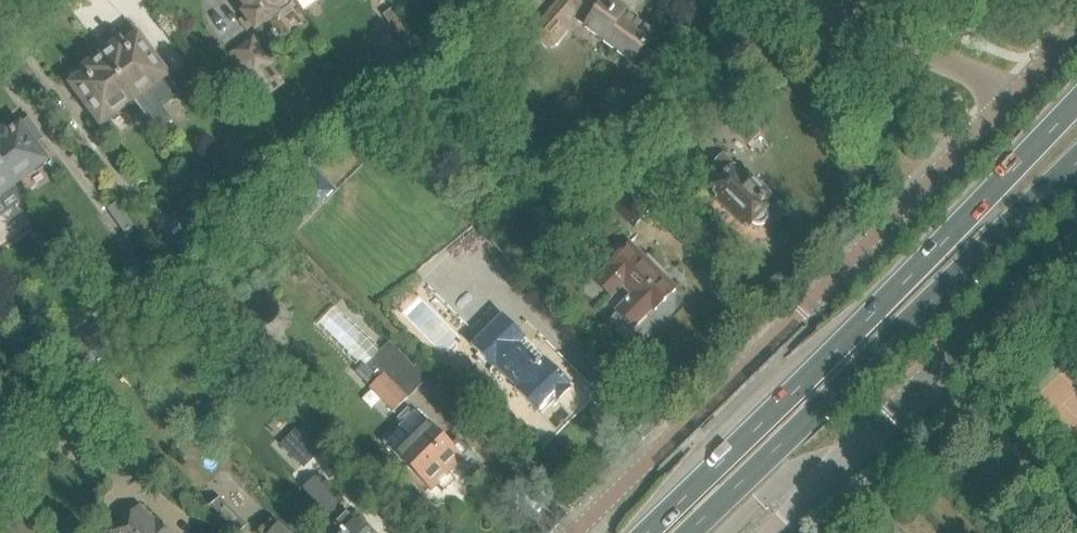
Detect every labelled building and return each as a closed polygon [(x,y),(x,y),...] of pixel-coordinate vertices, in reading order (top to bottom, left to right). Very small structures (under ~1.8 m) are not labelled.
[(290,0),(240,0),(246,9),(241,12),(253,27),(290,0)] [(494,0),(483,7),(494,22),(504,15),(494,0)] [(534,34),(550,47),(556,47),(569,25),(566,18),(574,9),(589,21),(583,29),(617,53),(618,51),(633,62),(652,37),(622,15),(624,12),(607,0),(604,0),(599,8),(589,0),(561,0),(534,34)] [(419,42),(406,25),(396,32),(409,49),(419,42)] [(176,90),(167,78),(133,34),(129,33),(119,41),(118,47),(102,59),(134,102),(144,115),(176,90)] [(276,62),(257,37),(232,57),(250,81),(255,76),(269,95),(284,84),(270,66),(276,62)] [(391,70),(403,61),(387,40),(375,49),(382,58),(365,71),(374,82),(391,70)] [(100,127),(134,102),(102,59),(85,71),(84,69),(80,69),(67,79),(67,83),(100,127)] [(733,129),(751,147),(764,133),(745,116),(733,129)] [(45,162),(19,126),(8,134),(5,130),(0,134),(0,170),(12,186),(45,162)] [(770,220),(770,217),(769,214),(768,210),(771,207),(769,205),(773,200),(748,174),(745,177),(725,156),(712,167),(726,183),(715,193),(718,196),(716,199),(744,228),(746,226),(749,228),(752,225),(755,227),(758,228),(761,228),(764,227),(767,225),(769,223),(770,220)] [(12,186),(0,170),(0,195),(12,186)] [(630,188),(612,208),(636,231),(655,210),(630,188)] [(613,312),(616,314),(632,331),(651,313),(653,314),(676,292),(658,274),(663,270),(648,255),(644,259),(628,244),(604,268),(605,269),(592,282),(610,301),(622,290),(629,297),(613,312)] [(178,302),(187,310),(193,304),(183,296),(178,302)] [(127,345),(106,317),(93,327),(94,328),(81,338),(80,337),(66,347),(90,379),(103,370),(127,345)] [(558,403),(570,392),(566,388),(570,385),(546,361),(539,368),(517,346),(523,340),(502,318),(472,348),(493,370),(495,368),(517,390),(515,391),(539,415),(555,400),(558,403)] [(390,343),(384,348),(375,339),(357,357),(363,364),(355,372),(371,388),(370,390),(395,414),(410,399),(409,399),(418,389),(395,367),(404,357),(390,343)] [(47,389),(38,376),(27,385),(37,398),(47,389)] [(444,441),(415,412),(384,444),(408,468),(407,470),(408,470),(402,477),(425,500),(437,489),(443,495),(456,481),(450,475),(464,461),(470,454),(457,441),(452,447),(445,440),(444,441)] [(283,446),(305,468),(325,448),(303,426),(283,446)] [(348,518),(316,480),(301,492),(332,530),(329,532),(362,532),(348,518)] [(220,532),(241,532),(248,526),(221,499),(203,517),(220,532)] [(138,511),(117,532),(160,532),(138,511)] [(23,518),(8,532),(39,532),(23,518)] [(269,522),(261,532),(282,532),(269,522)]
